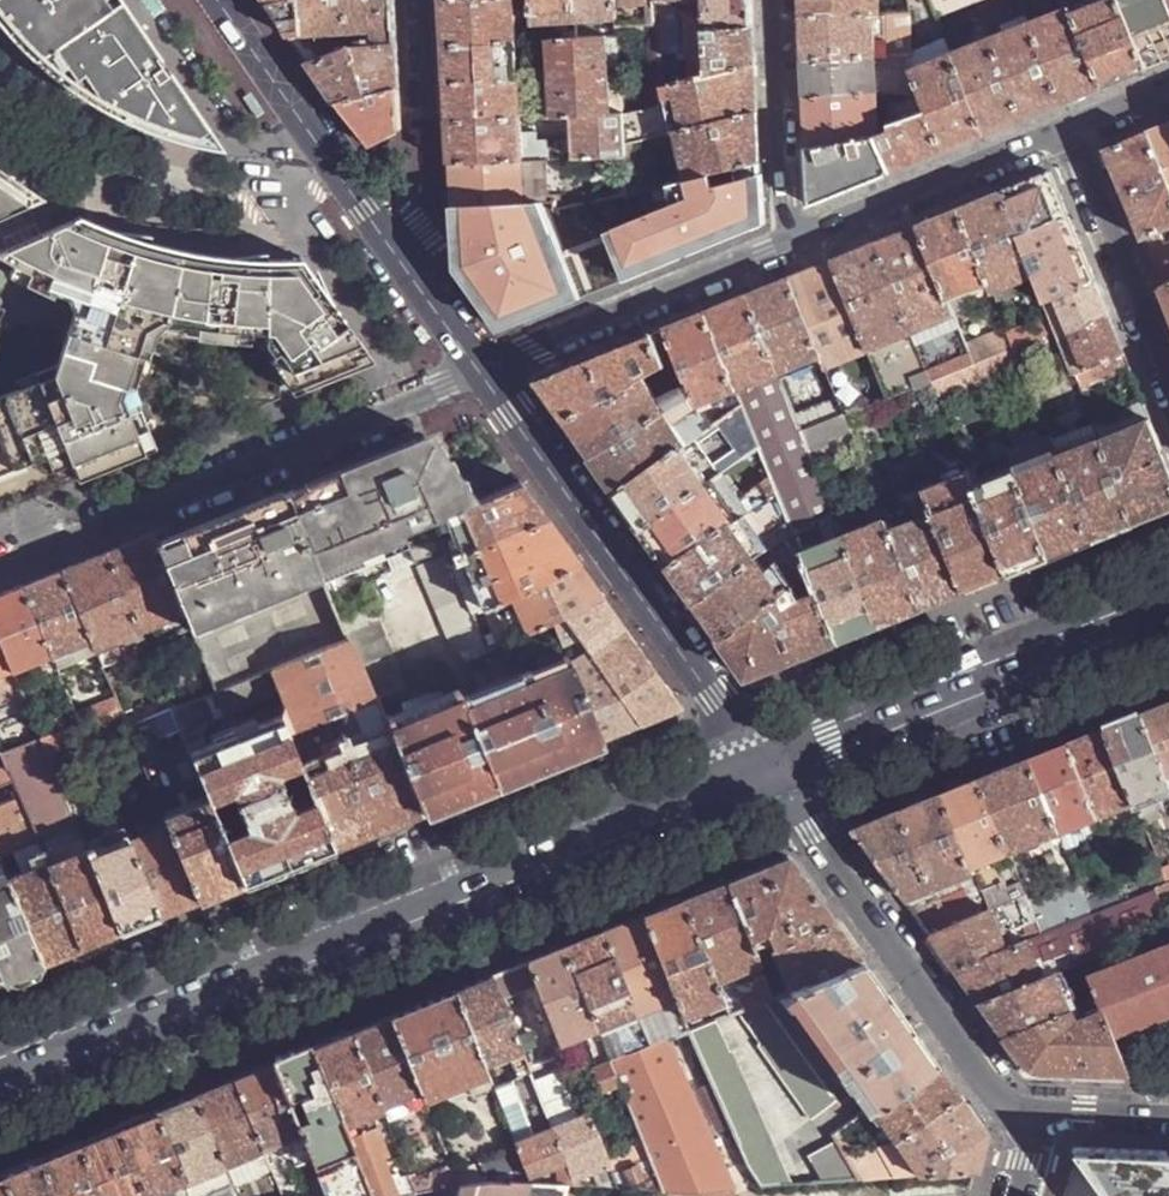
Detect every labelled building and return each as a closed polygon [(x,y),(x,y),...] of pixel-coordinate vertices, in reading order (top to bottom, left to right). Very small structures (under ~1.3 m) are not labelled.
[(35,58),(74,89),(140,124),(195,142),(211,132),(121,0),(0,0),(0,18),(35,58)] [(291,37),(304,36),(302,0),(266,0),(291,37)] [(304,36),(308,36),(348,33),(346,0),(302,0),(304,36)] [(348,33),(372,32),(375,46),(396,45),(394,0),(346,0),(348,33)] [(441,0),(443,27),(444,46),(515,42),(513,0),(449,0),(441,0)] [(532,24),(573,22),(572,0),(531,0),(532,24)] [(573,22),(615,19),(614,0),(572,0),(573,22)] [(615,25),(656,23),(654,0),(614,0),(615,19),(615,25)] [(656,23),(659,65),(661,85),(707,75),(705,39),(704,30),(703,0),(654,0),(656,23)] [(704,30),(718,30),(753,28),(751,0),(703,0),(704,30)] [(802,17),(874,15),(877,15),(877,0),(801,0),(801,2),(802,17)] [(992,40),(1008,34),(993,0),(985,0),(977,3),(992,40)] [(1046,18),(1069,8),(1066,0),(1047,0),(1040,3),(1046,18)] [(1069,8),(1081,4),(1079,0),(1066,0),(1069,8)] [(1118,0),(1092,0),(1081,4),(1069,8),(1103,88),(1128,78),(1147,70),(1142,58),(1118,0)] [(1159,57),(1168,53),(1168,0),(1118,0),(1142,58),(1155,53),(1159,57)] [(1085,95),(1103,88),(1069,8),(1046,18),(1031,24),(1063,104),(1085,95)] [(803,42),(803,60),(875,57),(874,15),(802,17),(803,42)] [(877,15),(874,15),(875,57),(912,56),(912,54),(910,15),(877,15)] [(1045,111),(1063,104),(1031,24),(1008,34),(992,40),(1024,120),(1045,111)] [(753,28),(718,30),(719,38),(705,39),(707,75),(754,64),(753,41),(753,28)] [(616,29),(599,29),(600,38),(605,38),(616,37),(616,29)] [(372,32),(348,33),(350,41),(352,47),(375,46),(372,32)] [(302,54),(309,64),(322,59),(322,58),(315,47),(308,36),(304,36),(291,37),(302,54)] [(561,40),(548,40),(552,116),(571,115),(609,114),(605,38),(600,38),(574,39),(561,40)] [(953,56),(947,40),(912,54),(912,56),(912,72),(916,71),(953,56)] [(1007,127),(1024,120),(992,40),(953,56),(986,135),(1007,127)] [(350,41),(315,47),(322,58),(352,47),(350,41)] [(515,42),(444,46),(445,68),(445,85),(517,80),(515,42)] [(397,61),(396,45),(375,46),(352,47),(365,97),(399,90),(397,61)] [(322,59),(309,64),(325,87),(336,103),(365,97),(352,47),(322,58),(322,59)] [(912,56),(875,57),(877,95),(890,95),(899,95),(913,93),(912,72),(912,56)] [(967,143),(986,135),(953,56),(916,71),(930,112),(945,152),(967,143)] [(805,83),(805,99),(877,95),(875,57),(803,60),(805,83)] [(661,85),(658,86),(662,105),(668,133),(676,131),(757,112),(755,83),(754,64),(707,75),(661,85)] [(659,65),(642,67),(643,80),(619,84),(620,96),(658,86),(661,85),(659,65)] [(517,80),(445,85),(446,107),(447,121),(520,118),(517,80)] [(365,97),(336,103),(369,146),(401,130),(400,105),(399,90),(365,97)] [(807,128),(808,149),(877,137),(879,137),(877,95),(805,99),(807,128)] [(668,133),(662,105),(621,115),(623,144),(637,141),(668,133)] [(757,112),(676,131),(686,179),(758,161),(757,132),(757,112)] [(945,152),(930,112),(892,127),(892,135),(879,137),(877,137),(893,173),(921,162),(945,152)] [(609,114),(571,115),(573,157),(610,156),(610,148),(624,147),(623,144),(621,115),(621,113),(609,114)] [(520,118),(447,121),(448,146),(449,163),(503,161),(515,160),(522,160),(520,118)] [(1149,134),(1168,184),(1168,125),(1164,127),(1149,134)] [(221,147),(211,132),(195,142),(212,145),(221,147)] [(1143,238),(1162,231),(1163,232),(1168,230),(1168,184),(1149,134),(1107,150),(1124,191),(1143,238)] [(877,137),(808,149),(809,175),(810,205),(812,206),(893,173),(877,137)] [(549,140),(536,141),(538,159),(550,159),(549,140)] [(637,141),(623,144),(624,147),(624,156),(626,193),(640,190),(637,141)] [(515,160),(503,161),(505,204),(528,203),(541,202),(565,201),(562,158),(550,159),(538,159),(522,160),(515,160)] [(503,161),(449,163),(451,188),(452,207),(465,206),(505,204),(503,161)] [(758,161),(686,179),(693,198),(673,206),(606,233),(621,269),(645,259),(650,271),(680,259),(675,247),(697,238),(702,250),(747,232),(743,221),(764,213),(760,161),(758,161)] [(43,196),(6,173),(0,168),(0,214),(43,196)] [(1054,169),(1004,189),(1038,272),(1042,283),(1048,298),(1058,294),(1098,278),(1092,263),(1070,210),(1054,169)] [(686,179),(650,188),(654,200),(670,197),(673,206),(693,198),(686,179)] [(979,199),(962,206),(991,281),(995,291),(1038,272),(1004,189),(979,199)] [(541,202),(528,203),(538,227),(550,223),(541,202)] [(505,204),(465,206),(465,227),(453,232),(455,269),(491,320),(511,312),(516,325),(566,305),(561,293),(576,287),(550,223),(538,227),(528,203),(505,204)] [(465,206),(452,207),(453,232),(465,227),(465,206)] [(937,216),(920,223),(949,298),(957,295),(991,281),(962,206),(937,216)] [(743,221),(747,232),(764,225),(764,213),(743,221)] [(81,216),(57,226),(61,229),(72,234),(94,244),(123,254),(156,264),(179,269),(188,271),(223,276),(257,279),(268,279),(291,279),(355,368),(374,361),(300,259),(290,259),(257,259),(225,257),(193,252),(161,245),(130,236),(111,229),(95,222),(81,216)] [(894,233),(878,240),(914,330),(955,314),(954,309),(949,298),(920,223),(894,233)] [(23,502),(145,452),(127,406),(149,316),(180,323),(217,328),(255,331),(266,331),(267,333),(305,388),(355,368),(291,279),(268,279),(257,279),(223,276),(188,271),(179,269),(156,264),(123,254),(94,244),(72,234),(61,229),(57,226),(0,252),(0,258),(3,260),(36,278),(69,293),(80,296),(49,376),(0,396),(0,511),(23,502)] [(1163,288),(1168,285),(1168,243),(1167,243),(1163,232),(1162,231),(1143,238),(1154,265),(1163,288)] [(697,238),(675,247),(680,259),(702,250),(697,238)] [(851,251),(834,258),(870,347),(914,330),(878,240),(851,251)] [(810,267),(791,275),(822,355),(827,365),(839,360),(870,347),(834,258),(810,267)] [(645,259),(621,269),(625,280),(650,271),(645,259)] [(1038,272),(995,291),(999,301),(1042,283),(1038,272)] [(767,285),(749,293),(780,371),(822,355),(791,275),(767,285)] [(1104,294),(1098,278),(1058,294),(1073,330),(1112,313),(1104,294)] [(580,299),(576,287),(561,293),(566,305),(580,299)] [(725,302),(706,310),(738,388),(780,371),(749,293),(725,302)] [(949,298),(954,309),(961,307),(957,295),(949,298)] [(994,311),(998,322),(1006,319),(1002,308),(994,311)] [(678,322),(667,326),(678,356),(694,394),(699,404),(725,393),(738,388),(706,310),(697,314),(678,322)] [(511,312),(491,320),(500,331),(516,325),(511,312)] [(1060,326),(1054,312),(1011,330),(1012,331),(1016,344),(1060,326)] [(1119,330),(1112,313),(1073,330),(1088,366),(1127,350),(1119,330)] [(955,314),(914,330),(933,377),(975,360),(969,348),(955,314)] [(667,326),(655,331),(668,362),(678,356),(667,326)] [(1023,359),(1066,342),(1063,334),(1060,326),(1016,344),(1019,351),(1023,359)] [(914,330),(870,347),(890,395),(933,377),(914,330)] [(537,379),(568,420),(645,375),(668,362),(655,331),(594,356),(537,379)] [(969,348),(975,360),(1016,344),(1012,331),(969,348)] [(975,360),(977,367),(1019,351),(1016,344),(975,360)] [(890,395),(870,347),(839,360),(853,394),(854,394),(860,406),(890,395)] [(1078,370),(1084,386),(1134,367),(1127,350),(1088,366),(1078,370)] [(839,360),(827,365),(838,395),(840,399),(853,394),(839,360)] [(942,398),(983,381),(977,367),(975,360),(933,377),(942,398)] [(780,371),(738,388),(743,401),(761,446),(779,488),(796,530),(838,514),(815,456),(804,429),(796,412),(780,371)] [(581,439),(593,456),(669,410),(645,375),(568,420),(581,439)] [(743,401),(738,388),(725,393),(731,410),(743,401)] [(669,410),(677,421),(700,408),(699,404),(694,394),(669,410)] [(840,399),(846,413),(860,406),(854,394),(853,394),(840,399)] [(796,412),(804,429),(846,413),(840,399),(838,395),(796,412)] [(895,407),(890,395),(860,406),(846,413),(851,425),(895,407)] [(1147,400),(1098,420),(1105,437),(1154,416),(1147,400)] [(690,441),(682,446),(708,483),(720,474),(734,464),(761,446),(743,401),(731,410),(708,427),(690,441)] [(690,441),(708,427),(700,408),(677,421),(690,441)] [(597,462),(619,491),(682,446),(690,441),(677,421),(669,410),(593,456),(597,462)] [(804,429),(815,456),(857,439),(851,425),(846,413),(804,429)] [(1154,416),(1105,437),(1139,522),(1168,510),(1168,453),(1154,416)] [(1105,437),(1098,420),(1054,437),(1061,454),(1105,437)] [(1079,545),(1095,539),(1061,454),(1054,437),(1051,427),(1009,444),(1019,470),(1054,555),(1079,545)] [(1121,528),(1139,522),(1105,437),(1061,454),(1095,539),(1121,528)] [(924,447),(912,452),(927,486),(954,475),(945,454),(940,448),(933,445),(924,447)] [(401,447),(289,493),(329,594),(443,548),(431,519),(443,514),(468,503),(458,479),(453,481),(447,464),(442,465),(435,446),(405,457),(401,447)] [(640,522),(645,529),(708,483),(682,446),(619,491),(640,522)] [(738,500),(720,474),(708,483),(737,518),(761,501),(779,488),(761,446),(734,464),(753,489),(738,500)] [(945,454),(954,475),(970,469),(961,448),(945,454)] [(995,579),(1012,573),(977,487),(970,469),(954,475),(927,486),(936,510),(969,589),(995,579)] [(1037,562),(1054,555),(1019,470),(977,487),(1012,573),(1037,562)] [(534,498),(522,481),(476,500),(468,503),(443,514),(457,548),(461,555),(548,517),(534,498)] [(666,557),(671,565),(735,519),(737,518),(708,483),(645,529),(666,557)] [(761,501),(786,539),(796,530),(779,488),(761,501)] [(288,491),(157,544),(184,612),(190,628),(205,663),(215,690),(271,668),(346,637),(338,616),(329,594),(289,493),(288,491)] [(761,501),(737,518),(735,519),(761,556),(781,542),(786,539),(761,501)] [(951,596),(969,589),(936,510),(892,527),(925,607),(951,596)] [(443,514),(431,519),(443,548),(448,551),(457,548),(443,514)] [(838,514),(796,530),(802,544),(804,550),(846,534),(838,514)] [(563,538),(548,517),(461,555),(462,558),(483,606),(486,605),(510,594),(579,561),(563,538)] [(907,614),(925,607),(892,527),(888,517),(846,534),(883,624),(907,614)] [(691,594),(697,602),(761,556),(735,519),(671,565),(691,594)] [(781,542),(787,550),(802,544),(796,530),(786,539),(781,542)] [(131,543),(108,552),(140,630),(184,612),(157,544),(153,533),(131,543)] [(865,631),(883,624),(846,534),(804,550),(814,574),(820,590),(841,641),(865,631)] [(761,556),(788,593),(799,585),(814,574),(804,550),(792,557),(787,550),(781,542),(761,556)] [(85,561),(62,570),(92,639),(96,647),(140,630),(108,552),(85,561)] [(445,553),(417,565),(448,637),(467,660),(486,651),(473,612),(450,563),(445,553)] [(720,633),(724,638),(788,593),(761,556),(697,602),(720,633)] [(473,612),(483,606),(462,558),(450,563),(473,612)] [(591,577),(579,561),(510,594),(527,633),(550,622),(564,615),(604,596),(591,577)] [(43,577),(24,585),(53,654),(92,639),(62,570),(43,577)] [(806,595),(820,590),(814,574),(799,585),(806,595)] [(0,595),(0,639),(12,668),(13,670),(53,654),(24,585),(4,593),(0,595)] [(800,657),(841,641),(820,590),(806,595),(799,585),(788,593),(724,638),(751,677),(800,657)] [(510,594),(486,605),(500,645),(527,633),(510,594)] [(613,609),(604,596),(564,615),(576,635),(580,641),(586,650),(589,649),(624,624),(613,609)] [(371,603),(338,616),(346,637),(348,637),(360,664),(376,658),(391,652),(371,603)] [(486,651),(500,645),(486,605),(483,606),(473,612),(486,651)] [(184,612),(140,630),(146,645),(190,628),(184,612)] [(564,615),(550,622),(561,645),(573,637),(576,635),(564,615)] [(633,637),(624,624),(589,649),(598,661),(642,721),(665,711),(681,705),(660,675),(633,637)] [(96,647),(103,666),(139,651),(146,648),(145,646),(146,645),(140,630),(96,647)] [(282,692),(285,700),(280,714),(288,732),(332,714),(373,698),(361,670),(360,664),(348,637),(346,637),(271,668),(282,692)] [(12,668),(0,639),(0,673),(12,668)] [(142,657),(150,655),(146,645),(145,646),(146,648),(139,651),(142,657)] [(569,662),(575,677),(598,661),(589,649),(586,650),(569,662)] [(569,662),(564,653),(478,689),(481,697),(569,662)] [(59,668),(53,654),(13,670),(18,683),(59,668)] [(864,655),(861,663),(863,668),(869,670),(874,662),(873,658),(864,655)] [(393,657),(361,670),(373,698),(377,697),(377,698),(405,686),(393,657)] [(625,727),(642,721),(598,661),(575,677),(602,737),(625,727)] [(583,744),(602,737),(575,677),(569,662),(481,697),(482,699),(465,705),(496,779),(537,763),(583,744)] [(215,690),(205,663),(195,667),(205,694),(215,690)] [(12,668),(0,673),(0,704),(23,694),(18,683),(13,670),(12,668)] [(190,751),(206,745),(200,733),(203,731),(209,721),(282,692),(271,668),(215,690),(205,694),(173,708),(181,728),(190,751)] [(389,726),(461,696),(458,687),(385,716),(389,726)] [(120,707),(115,695),(77,710),(77,711),(82,723),(120,707)] [(463,792),(496,779),(465,705),(461,696),(389,726),(423,808),(463,792)] [(343,743),(389,726),(385,716),(377,698),(377,697),(373,698),(332,714),(343,743)] [(1144,713),(1168,774),(1168,703),(1158,708),(1144,713)] [(82,723),(92,748),(131,733),(128,725),(120,707),(82,723)] [(181,728),(173,708),(158,714),(167,733),(181,728)] [(4,754),(41,739),(37,727),(30,710),(0,722),(0,745),(4,754)] [(37,727),(41,739),(82,723),(77,711),(37,727)] [(1108,727),(1138,801),(1168,789),(1168,776),(1168,774),(1144,713),(1122,722),(1108,727)] [(333,844),(315,799),(293,807),(288,792),(281,794),(279,789),(285,787),(278,769),(299,760),(288,732),(280,714),(206,745),(190,751),(209,796),(231,787),(246,826),(224,834),(244,880),(271,869),(333,844)] [(288,732),(299,760),(343,743),(332,714),(288,732)] [(149,740),(141,720),(128,725),(131,733),(136,746),(149,740)] [(41,739),(54,767),(94,752),(92,748),(82,723),(41,739)] [(405,816),(423,808),(389,726),(343,743),(378,826),(405,816)] [(1086,736),(1072,742),(1100,816),(1138,801),(1108,727),(1086,736)] [(15,780),(16,783),(54,767),(41,739),(4,754),(9,766),(15,780)] [(1049,751),(1033,758),(1061,831),(1078,825),(1100,816),(1072,742),(1049,751)] [(360,834),(378,826),(343,743),(299,760),(315,799),(333,844),(360,834)] [(1005,769),(983,778),(1011,851),(1056,833),(1061,831),(1033,758),(1005,769)] [(15,780),(9,766),(0,770),(0,786),(15,780)] [(48,863),(87,848),(54,767),(16,783),(21,795),(40,841),(48,862),(48,863)] [(883,781),(890,778),(887,771),(881,774),(883,781)] [(964,786),(946,793),(974,866),(998,857),(1011,851),(983,778),(964,786)] [(924,801),(902,810),(932,887),(976,871),(974,866),(946,793),(924,801)] [(0,803),(0,854),(1,856),(24,847),(31,845),(40,841),(21,795),(0,803)] [(226,888),(244,880),(224,834),(210,798),(165,815),(166,816),(169,824),(199,898),(226,888)] [(882,818),(858,827),(907,897),(932,887),(902,810),(882,818)] [(125,827),(130,839),(163,826),(160,819),(166,816),(165,815),(164,812),(125,827)] [(163,826),(169,824),(166,816),(160,819),(163,826)] [(184,904),(199,898),(169,824),(163,826),(130,839),(160,913),(184,904)] [(1078,825),(1061,831),(1062,835),(1067,846),(1083,840),(1078,825)] [(99,835),(104,849),(130,839),(125,827),(124,826),(99,835)] [(736,830),(727,834),(730,840),(739,836),(736,830)] [(146,919),(160,913),(130,839),(104,849),(95,853),(90,855),(121,929),(146,919)] [(40,841),(31,845),(36,855),(40,865),(48,862),(40,841)] [(24,847),(28,857),(36,855),(31,845),(24,847)] [(87,848),(90,855),(95,853),(92,846),(87,848)] [(106,935),(121,929),(90,855),(87,848),(48,863),(83,945),(106,935)] [(1011,851),(998,857),(1006,875),(1018,870),(1011,851)] [(9,877),(1,856),(0,854),(0,881),(9,877)] [(32,868),(40,865),(36,855),(28,857),(32,868)] [(789,855),(766,865),(792,935),(834,918),(810,884),(789,855)] [(998,857),(974,866),(976,871),(981,883),(991,909),(993,908),(1028,894),(1018,870),(1006,875),(998,857)] [(68,951),(83,945),(48,863),(48,862),(40,865),(32,868),(9,877),(44,960),(68,951)] [(743,874),(728,880),(750,938),(766,931),(771,943),(792,935),(766,865),(743,874)] [(1126,884),(1131,898),(1157,889),(1168,883),(1164,869),(1126,884)] [(44,960),(9,877),(0,881),(0,967),(4,976),(28,967),(44,960)] [(702,890),(683,898),(714,979),(733,971),(759,960),(755,950),(750,938),(728,880),(702,890)] [(922,917),(933,932),(991,909),(981,883),(941,898),(932,887),(907,897),(910,901),(922,917)] [(1157,889),(1131,898),(1092,914),(1080,919),(1045,933),(1060,972),(1080,964),(1168,928),(1168,922),(1157,889)] [(1084,892),(1071,897),(1073,902),(1080,919),(1092,914),(1084,892)] [(1028,894),(993,908),(996,915),(1007,911),(1015,929),(1021,926),(1023,932),(1017,934),(1020,943),(1028,940),(1044,933),(1031,904),(1028,894)] [(660,907),(644,913),(676,995),(682,1013),(722,998),(714,979),(683,898),(660,907)] [(1080,919),(1073,902),(1050,911),(1048,906),(1043,907),(1040,900),(1031,904),(1044,933),(1045,933),(1080,919)] [(946,951),(958,968),(1009,947),(996,915),(993,908),(991,909),(933,932),(946,951)] [(621,923),(606,929),(636,1011),(676,995),(644,913),(621,923)] [(848,937),(834,918),(792,935),(771,943),(790,988),(863,958),(848,937)] [(566,945),(598,1026),(636,1011),(606,929),(594,934),(575,941),(566,945)] [(1044,933),(1028,940),(1046,977),(1060,972),(1045,933),(1044,933)] [(971,986),(983,1002),(1046,977),(1028,940),(1020,943),(1009,947),(958,968),(971,986)] [(544,954),(529,960),(538,983),(561,1041),(584,1032),(598,1026),(566,945),(544,954)] [(1168,1018),(1168,946),(1093,975),(1098,988),(1107,1011),(1118,1037),(1168,1018)] [(892,999),(863,958),(790,988),(800,1004),(847,1068),(857,1083),(873,1105),(935,1060),(924,1044),(892,999)] [(507,969),(492,975),(501,997),(538,983),(529,960),(507,969)] [(759,960),(733,971),(738,983),(763,972),(759,960)] [(996,1021),(1007,1037),(1074,1010),(1060,972),(1046,977),(983,1002),(996,1021)] [(455,990),(483,1063),(513,1050),(521,1048),(501,997),(492,975),(468,985),(455,990)] [(800,1004),(790,988),(778,993),(790,1010),(800,1004)] [(1091,1017),(1107,1011),(1098,988),(1091,993),(1083,1000),(1091,1017)] [(419,1004),(391,1015),(420,1088),(483,1063),(455,990),(419,1004)] [(676,995),(636,1011),(648,1044),(667,1036),(688,1028),(682,1013),(676,995)] [(759,1042),(812,1118),(831,1106),(833,1109),(840,1104),(767,998),(739,1009),(761,1040),(759,1042)] [(1007,1037),(1032,1071),(1084,1073),(1133,1075),(1118,1037),(1107,1011),(1091,1017),(1083,1000),(1074,1010),(1007,1037)] [(636,1011),(598,1026),(610,1058),(648,1044),(636,1011)] [(368,1025),(352,1031),(381,1104),(420,1088),(391,1015),(368,1025)] [(732,1048),(729,1048),(715,1018),(688,1028),(749,1164),(762,1182),(791,1181),(732,1048)] [(584,1032),(596,1063),(610,1058),(598,1026),(584,1032)] [(328,1041),(313,1046),(344,1121),(371,1112),(382,1107),(381,1104),(352,1031),(328,1041)] [(610,1058),(617,1074),(674,1051),(667,1036),(648,1044),(610,1058)] [(290,1056),(274,1062),(288,1098),(300,1093),(309,1117),(298,1121),(302,1132),(311,1155),(314,1163),(354,1147),(344,1121),(313,1046),(290,1056)] [(530,1072),(521,1048),(513,1050),(523,1075),(530,1072)] [(736,1187),(674,1051),(617,1074),(620,1083),(650,1156),(660,1188),(706,1191),(736,1187)] [(601,1091),(620,1083),(617,1074),(610,1058),(596,1063),(591,1066),(601,1091)] [(946,1075),(935,1060),(873,1105),(872,1105),(896,1139),(960,1094),(946,1075)] [(274,1062),(235,1078),(263,1147),(285,1138),(302,1132),(298,1121),(288,1098),(274,1062)] [(483,1063),(420,1088),(423,1096),(486,1070),(483,1063)] [(578,1084),(571,1067),(562,1071),(568,1087),(578,1084)] [(847,1090),(857,1083),(847,1068),(837,1075),(847,1090)] [(211,1087),(196,1093),(224,1162),(257,1150),(263,1147),(235,1078),(211,1087)] [(492,1086),(496,1096),(515,1088),(512,1079),(492,1086)] [(578,1086),(541,1100),(549,1120),(551,1126),(588,1111),(578,1086)] [(173,1103),(156,1110),(183,1176),(184,1178),(224,1162),(196,1093),(173,1103)] [(288,1098),(298,1121),(309,1117),(300,1093),(288,1098)] [(960,1094),(896,1139),(918,1173),(971,1169),(975,1170),(986,1132),(972,1111),(960,1094)] [(133,1119),(118,1125),(145,1191),(173,1180),(183,1176),(156,1110),(133,1119)] [(588,1111),(551,1126),(565,1161),(572,1177),(580,1174),(609,1164),(588,1111)] [(384,1161),(394,1157),(391,1151),(387,1153),(371,1112),(344,1121),(354,1147),(373,1195),(398,1195),(384,1161)] [(79,1141),(101,1195),(133,1195),(135,1195),(140,1193),(145,1191),(118,1125),(94,1134),(79,1141)] [(546,1128),(515,1140),(516,1144),(522,1161),(528,1175),(552,1165),(565,1161),(551,1126),(546,1128)] [(294,1161),(311,1155),(302,1132),(285,1138),(294,1161)] [(822,1179),(857,1176),(845,1155),(836,1139),(808,1154),(822,1179)] [(918,1173),(896,1139),(845,1155),(857,1176),(918,1173)] [(41,1155),(57,1195),(101,1195),(79,1141),(56,1149),(41,1155)] [(1076,1147),(1106,1195),(1168,1195),(1168,1152),(1167,1152),(1167,1147),(1078,1143),(1076,1147)] [(516,1144),(477,1160),(484,1176),(507,1167),(522,1161),(516,1144)] [(314,1163),(327,1195),(373,1195),(354,1147),(314,1163)] [(3,1171),(12,1195),(57,1195),(41,1155),(18,1165),(3,1171)] [(660,1188),(650,1156),(613,1172),(618,1185),(660,1188)] [(522,1161),(507,1167),(513,1182),(531,1182),(528,1175),(522,1161)] [(565,1161),(552,1165),(556,1183),(566,1183),(574,1183),(572,1177),(565,1161)] [(229,1174),(224,1162),(184,1178),(189,1189),(229,1174)] [(413,1165),(406,1168),(412,1182),(419,1180),(413,1165)] [(460,1188),(452,1167),(419,1180),(412,1182),(417,1195),(460,1188)] [(608,1185),(618,1185),(613,1172),(611,1169),(603,1172),(608,1185)] [(3,1171),(0,1172),(0,1195),(12,1195),(3,1171)] [(580,1174),(572,1177),(574,1183),(581,1183),(580,1174)] [(173,1180),(176,1187),(180,1195),(184,1195),(190,1194),(189,1189),(184,1178),(183,1176),(173,1180)] [(176,1187),(173,1180),(145,1191),(147,1195),(153,1195),(176,1187)] [(460,1188),(458,1195),(563,1195),(564,1192),(566,1183),(556,1183),(531,1182),(513,1182),(511,1182),(510,1185),(490,1184),(460,1188)] [(736,1187),(706,1191),(660,1188),(660,1194),(668,1195),(736,1195),(736,1187)]
